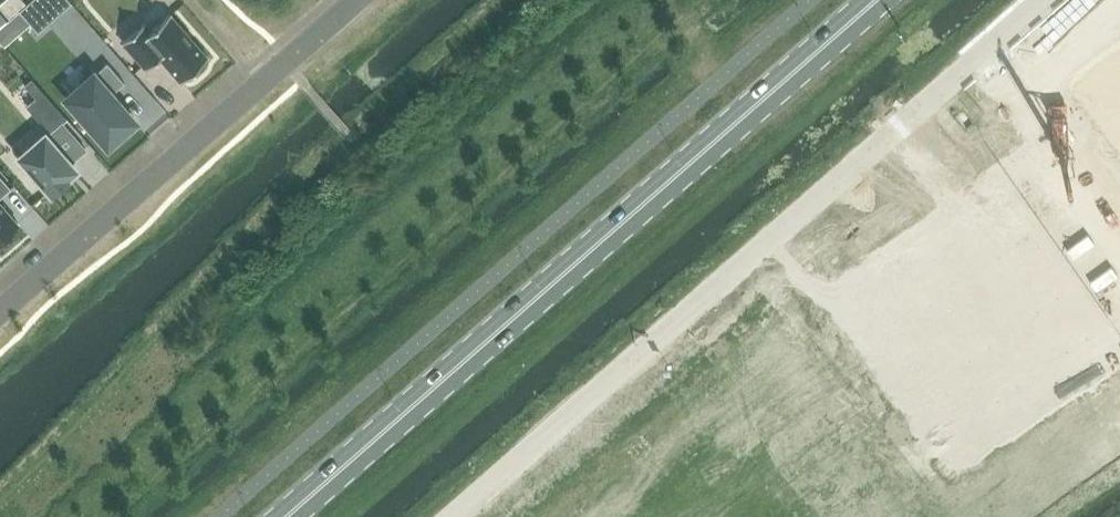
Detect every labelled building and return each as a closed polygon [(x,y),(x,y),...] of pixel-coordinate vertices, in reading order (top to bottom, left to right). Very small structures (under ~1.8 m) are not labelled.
[(72,3),(69,0),(31,0),(19,10),(38,32),(72,3)] [(161,55),(182,80),(209,57),(171,13),(152,29),(146,22),(124,41),(147,67),(161,55)] [(1081,85),(1119,142),(1119,57),(1081,85)] [(111,94),(125,83),(107,63),(67,98),(108,144),(135,121),(111,94)] [(45,134),(20,156),(33,171),(29,174),(41,187),(45,184),(52,193),(68,179),(67,177),(76,169),(70,163),(86,149),(62,122),(67,119),(32,79),(25,85),(37,98),(28,106),(51,133),(47,136),(45,134)] [(11,188),(0,175),(0,198),(11,188)] [(18,223),(0,202),(0,239),(18,223)] [(844,442),(852,452),(760,516),(837,516),(919,459),(885,413),(844,442)]
